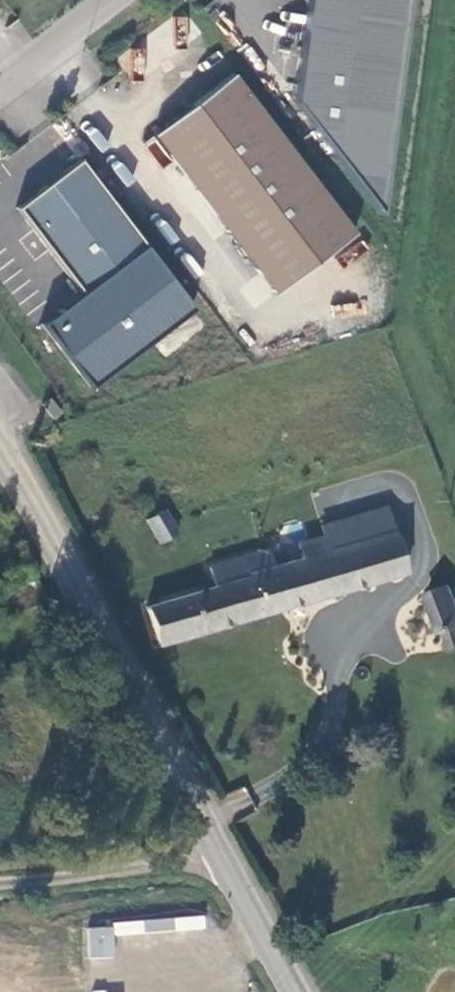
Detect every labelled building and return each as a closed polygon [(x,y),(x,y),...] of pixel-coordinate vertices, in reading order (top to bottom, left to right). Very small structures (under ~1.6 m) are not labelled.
[(391,215),(418,0),(318,0),(305,103),(391,215)] [(149,129),(270,288),(350,227),(228,68),(149,129)] [(18,208),(84,295),(145,246),(81,161),(18,208)] [(196,310),(145,246),(84,295),(43,326),(94,390),(196,310)] [(50,398),(42,404),(53,419),(61,413),(50,398)] [(387,527),(379,501),(315,521),(317,530),(323,547),(387,527)] [(179,534),(164,509),(141,523),(156,547),(179,534)] [(241,554),(206,565),(211,580),(141,602),(154,642),(399,566),(387,527),(323,547),(317,530),(292,538),(297,553),(247,569),(241,554)] [(450,587),(428,594),(439,633),(443,632),(445,635),(447,637),(450,638),(453,638),(454,637),(454,603),(450,587)] [(205,912),(114,924),(116,937),(207,926),(205,912)] [(113,926),(86,927),(87,958),(114,957),(113,926)]
